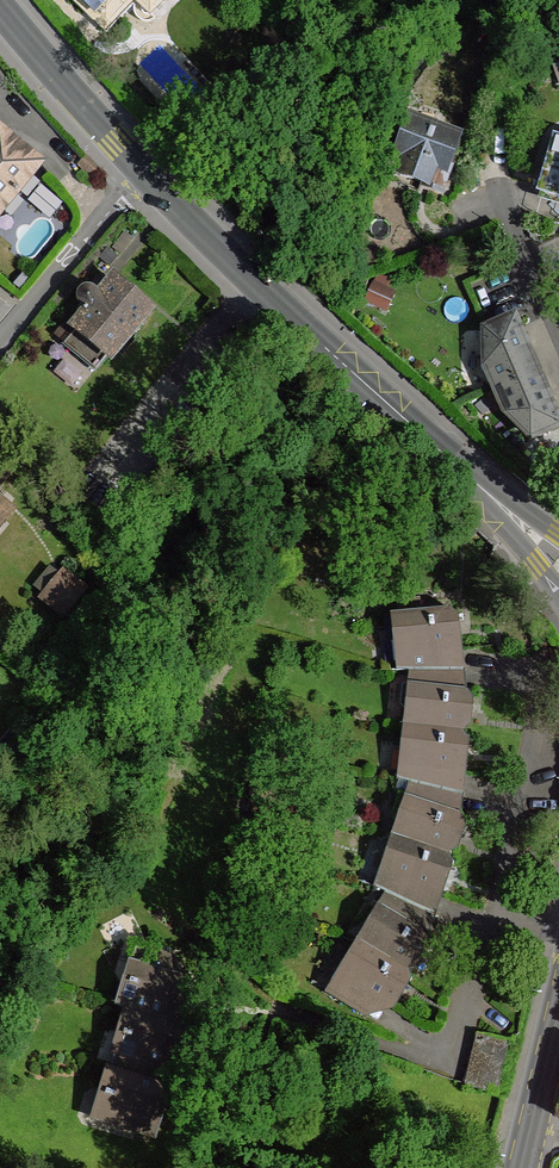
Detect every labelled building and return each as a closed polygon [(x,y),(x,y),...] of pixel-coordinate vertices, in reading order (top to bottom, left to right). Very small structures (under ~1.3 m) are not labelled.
[(108,20),(129,0),(88,0),(108,20)] [(150,13),(164,0),(136,0),(150,13)] [(395,149),(388,168),(444,189),(451,170),(446,168),(455,141),(410,124),(400,151),(395,149)] [(0,134),(0,211),(32,172),(18,161),(24,154),(0,134)] [(554,135),(539,188),(558,194),(558,137),(554,135)] [(151,311),(114,280),(99,297),(100,304),(94,311),(88,313),(73,330),(77,333),(108,356),(112,359),(151,311)] [(100,304),(99,297),(92,291),(87,291),(82,293),(79,299),(79,304),(81,308),(88,313),(94,311),(100,304)] [(539,372),(514,318),(486,331),(487,368),(497,390),(539,372)] [(108,356),(77,333),(67,345),(97,369),(108,356)] [(539,372),(497,390),(505,412),(533,438),(558,426),(558,421),(556,413),(539,372)] [(12,470),(0,460),(0,484),(12,470)] [(82,590),(64,575),(45,597),(63,613),(82,590)] [(410,655),(456,651),(453,626),(459,616),(451,609),(396,615),(397,635),(403,640),(405,656),(410,655)] [(468,690),(456,651),(410,655),(413,684),(468,690)] [(476,699),(468,690),(413,684),(410,705),(414,710),(412,726),(464,732),(468,706),(476,699)] [(472,739),(464,732),(412,726),(408,726),(405,747),(409,751),(408,768),(459,773),(462,747),(472,739)] [(461,814),(459,773),(408,768),(409,796),(461,814)] [(461,814),(409,796),(402,817),(406,823),(401,836),(450,854),(458,830),(469,825),(461,814)] [(450,854),(401,836),(397,835),(390,856),(393,862),(387,877),(436,894),(444,869),(455,864),(450,854)] [(430,934),(436,894),(387,877),(383,906),(430,934)] [(430,934),(383,906),(372,924),(374,930),(366,943),(410,970),(423,949),(433,946),(430,934)] [(410,970),(366,943),(362,941),(351,959),(352,966),(343,980),(388,1006),(401,984),(413,982),(410,970)] [(127,1009),(90,1118),(154,1140),(205,988),(132,963),(117,1006),(127,1009)] [(364,1015),(388,1006),(343,980),(333,997),(364,1015)] [(509,1042),(476,1034),(462,1082),(496,1094),(509,1042)]
